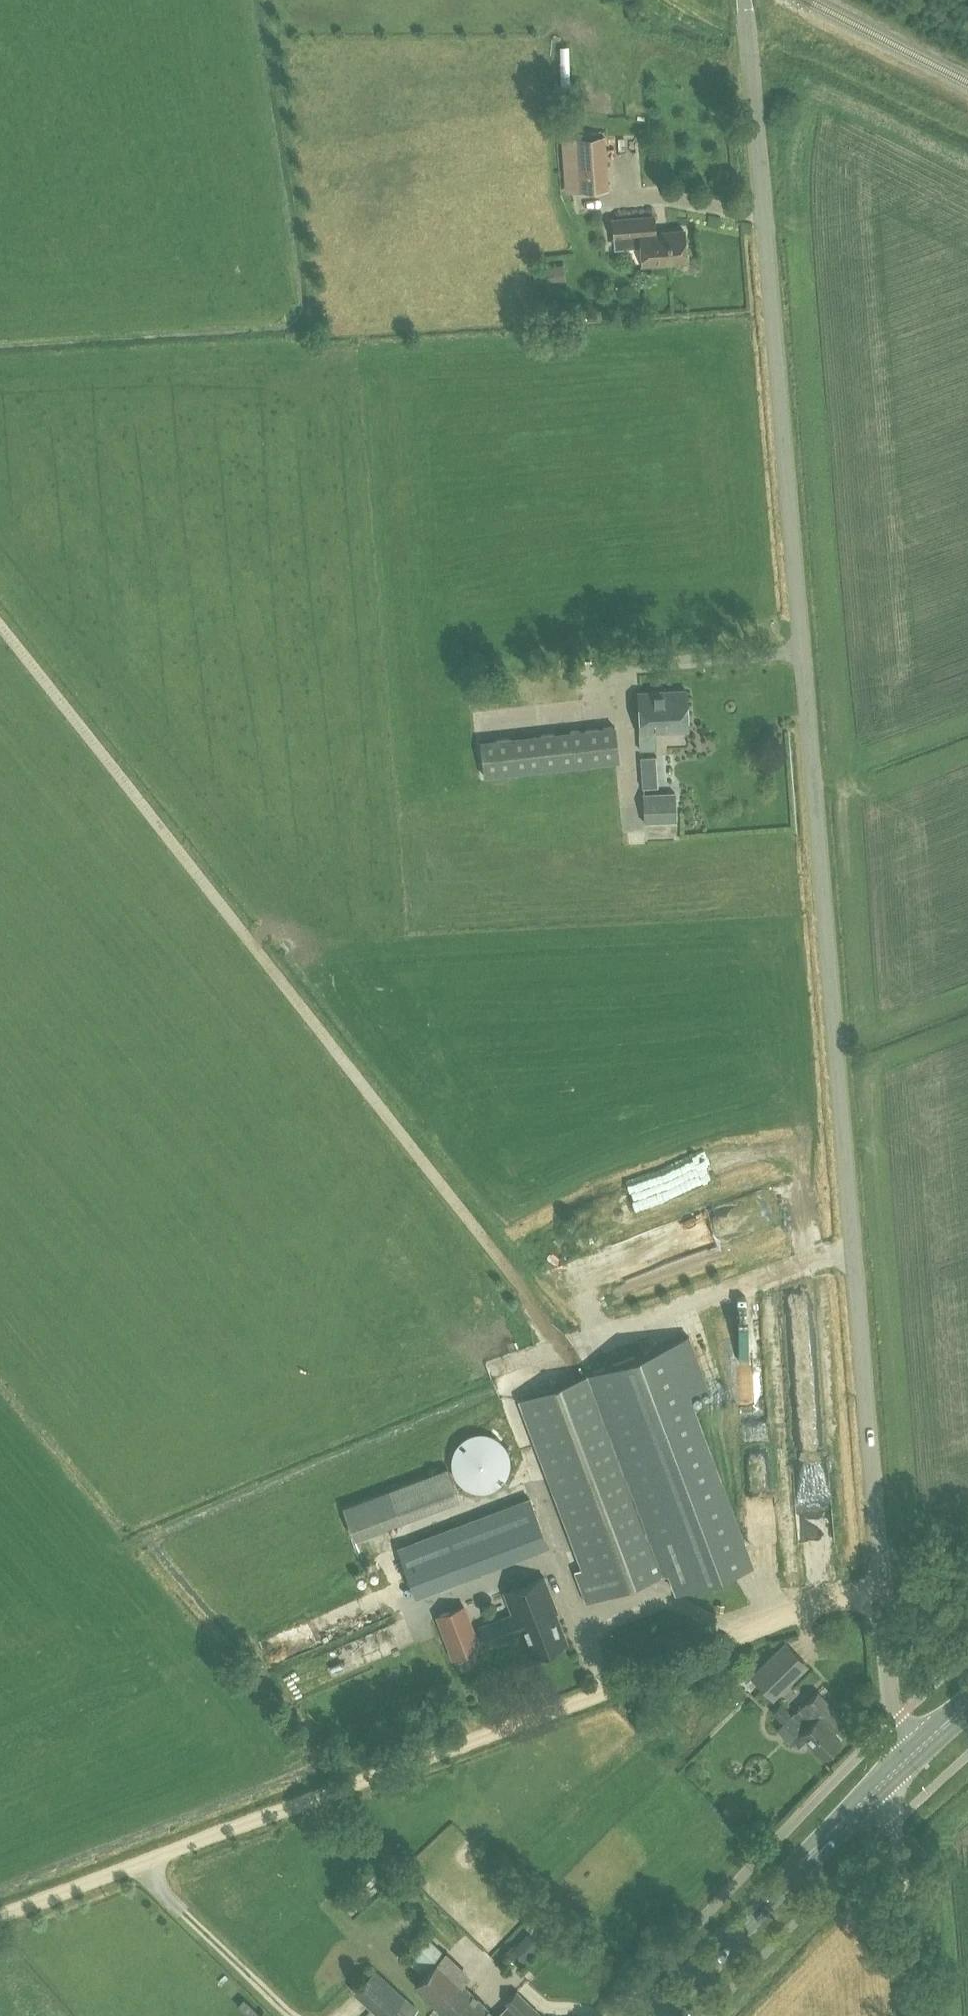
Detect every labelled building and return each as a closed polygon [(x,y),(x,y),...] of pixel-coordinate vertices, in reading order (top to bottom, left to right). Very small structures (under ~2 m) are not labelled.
[(605,137),(577,139),(580,191),(608,189),(605,137)] [(630,244),(640,243),(642,264),(687,260),(684,230),(655,232),(654,216),(612,219),(613,237),(615,237),(616,247),(630,246),(630,244)] [(564,265),(546,267),(548,282),(566,280),(564,265)] [(688,731),(687,688),(639,690),(641,733),(655,733),(688,731)] [(616,724),(481,742),(485,777),(619,759),(616,724)] [(676,792),(672,792),(643,792),(643,812),(643,822),(677,821),(676,792)] [(749,1562),(685,1393),(707,1385),(688,1336),(594,1371),(519,1400),(583,1568),(575,1570),(587,1601),(594,1598),(668,1570),(676,1590),(749,1562)] [(451,1464),(451,1465),(451,1466),(452,1467),(452,1468),(452,1469),(453,1470),(453,1471),(453,1472),(454,1473),(455,1474),(455,1475),(456,1476),(456,1477),(457,1477),(458,1478),(458,1479),(459,1480),(460,1480),(460,1481),(461,1481),(462,1482),(463,1483),(464,1483),(464,1484),(465,1484),(466,1485),(467,1485),(468,1486),(469,1486),(470,1486),(471,1487),(472,1487),(473,1487),(474,1488),(475,1488),(476,1488),(477,1488),(478,1488),(479,1488),(480,1488),(481,1488),(482,1488),(483,1488),(484,1488),(485,1488),(486,1487),(487,1487),(488,1487),(489,1487),(490,1486),(491,1486),(492,1485),(493,1485),(494,1484),(495,1484),(496,1483),(497,1482),(498,1482),(499,1481),(499,1480),(500,1480),(501,1479),(501,1478),(502,1478),(503,1477),(503,1476),(504,1475),(504,1474),(505,1474),(505,1473),(506,1472),(506,1471),(507,1470),(507,1469),(507,1468),(508,1467),(508,1466),(508,1465),(509,1464),(509,1463),(509,1462),(509,1461),(509,1460),(509,1459),(509,1458),(509,1457),(509,1456),(509,1455),(508,1454),(508,1453),(508,1452),(508,1451),(508,1450),(507,1449),(507,1448),(507,1447),(506,1446),(505,1445),(505,1444),(504,1443),(504,1442),(503,1441),(502,1440),(501,1439),(500,1438),(499,1437),(499,1436),(498,1436),(497,1435),(496,1435),(496,1434),(495,1434),(494,1433),(493,1433),(492,1432),(491,1432),(490,1432),(490,1431),(489,1431),(488,1431),(487,1430),(486,1430),(485,1430),(484,1430),(483,1430),(482,1429),(481,1429),(480,1429),(479,1429),(478,1429),(477,1429),(476,1430),(475,1430),(474,1430),(473,1430),(472,1430),(471,1431),(470,1431),(469,1431),(468,1432),(467,1432),(466,1433),(465,1433),(464,1434),(463,1435),(462,1435),(461,1436),(460,1437),(459,1438),(458,1438),(458,1439),(457,1440),(457,1441),(456,1441),(455,1442),(455,1443),(454,1444),(454,1445),(453,1446),(453,1447),(452,1448),(452,1449),(452,1450),(451,1451),(451,1452),(451,1453),(451,1454),(451,1455),(450,1456),(450,1457),(450,1458),(450,1459),(450,1460),(450,1461),(450,1462),(451,1463),(451,1464)] [(342,1507),(351,1533),(457,1493),(447,1467),(342,1507)] [(415,1595),(548,1544),(529,1497),(396,1547),(415,1595)] [(557,1612),(544,1577),(504,1592),(512,1614),(479,1626),(486,1645),(520,1633),(524,1643),(526,1642),(530,1655),(567,1641),(556,1613),(557,1612)] [(475,1650),(458,1605),(437,1613),(455,1657),(475,1650)] [(754,1662),(746,1670),(774,1699),(804,1669),(781,1645),(758,1666),(754,1662)] [(417,1702),(428,1698),(423,1686),(412,1690),(417,1702)] [(773,1712),(783,1723),(784,1722),(797,1736),(794,1738),(804,1748),(808,1744),(822,1758),(841,1741),(833,1732),(846,1720),(819,1691),(792,1715),(782,1704),(773,1712)] [(440,1912),(461,1892),(421,1850),(400,1869),(440,1912)] [(365,1876),(338,1901),(346,1909),(373,1885),(365,1876)] [(539,1944),(529,1934),(521,1942),(531,1952),(539,1944)] [(539,2014),(515,1991),(505,2002),(508,2005),(498,2015),(440,1961),(423,1978),(415,1986),(446,2015),(537,2015),(539,2014)] [(405,1996),(395,1986),(374,2008),(382,2015),(386,2015),(405,1996)]
